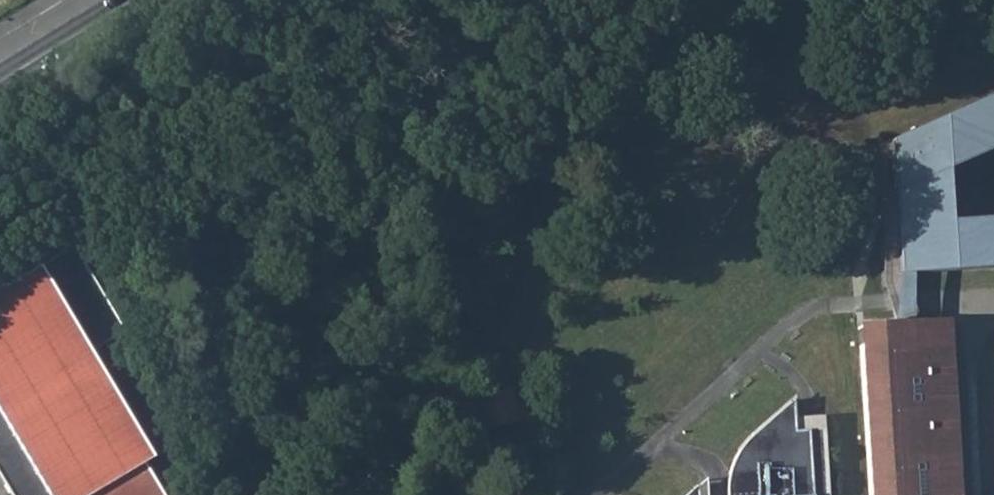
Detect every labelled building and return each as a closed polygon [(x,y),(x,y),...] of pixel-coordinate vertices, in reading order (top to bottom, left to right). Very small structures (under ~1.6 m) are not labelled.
[(993,267),(993,213),(948,216),(946,168),(993,147),(993,89),(865,147),(880,212),(877,281),(885,299),(882,330),(912,328),(913,269),(993,267)] [(0,290),(0,474),(12,494),(161,494),(145,466),(159,456),(98,350),(125,335),(75,248),(0,290)] [(936,325),(912,328),(902,329),(902,347),(855,351),(858,372),(867,494),(951,494),(936,325)] [(882,330),(855,332),(855,351),(902,347),(902,329),(882,330)] [(727,494),(811,494),(806,428),(791,430),(790,398),(739,444),(729,466),(727,494)]
